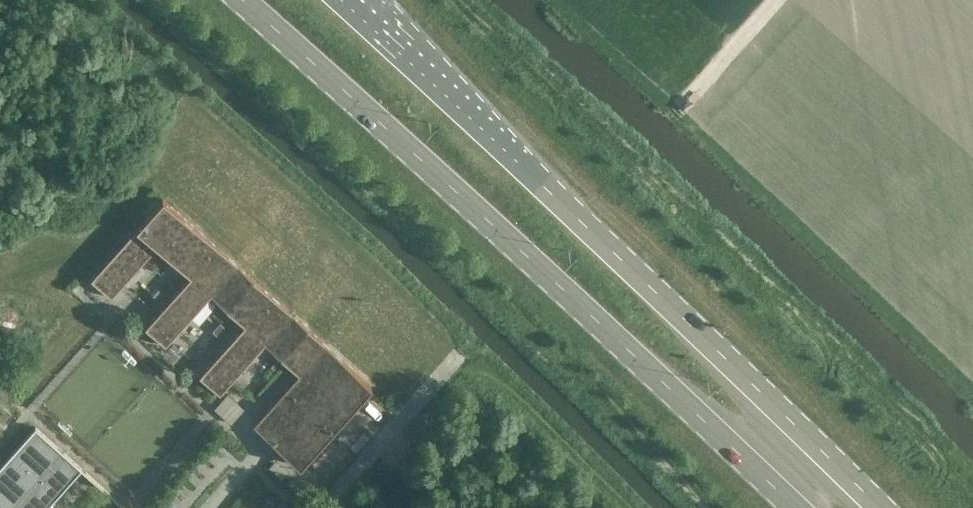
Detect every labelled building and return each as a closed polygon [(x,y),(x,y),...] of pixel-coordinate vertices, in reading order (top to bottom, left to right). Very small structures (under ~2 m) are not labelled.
[(162,197),(90,278),(111,296),(157,246),(190,276),(144,326),(165,345),(211,294),(244,324),(199,375),(219,393),(265,343),(298,373),(253,423),(299,465),(303,461),(300,458),(346,412),(337,404),(359,379),(369,387),(371,384),(162,197)] [(0,465),(0,507),(47,507),(48,506),(82,468),(35,426),(0,465)]
